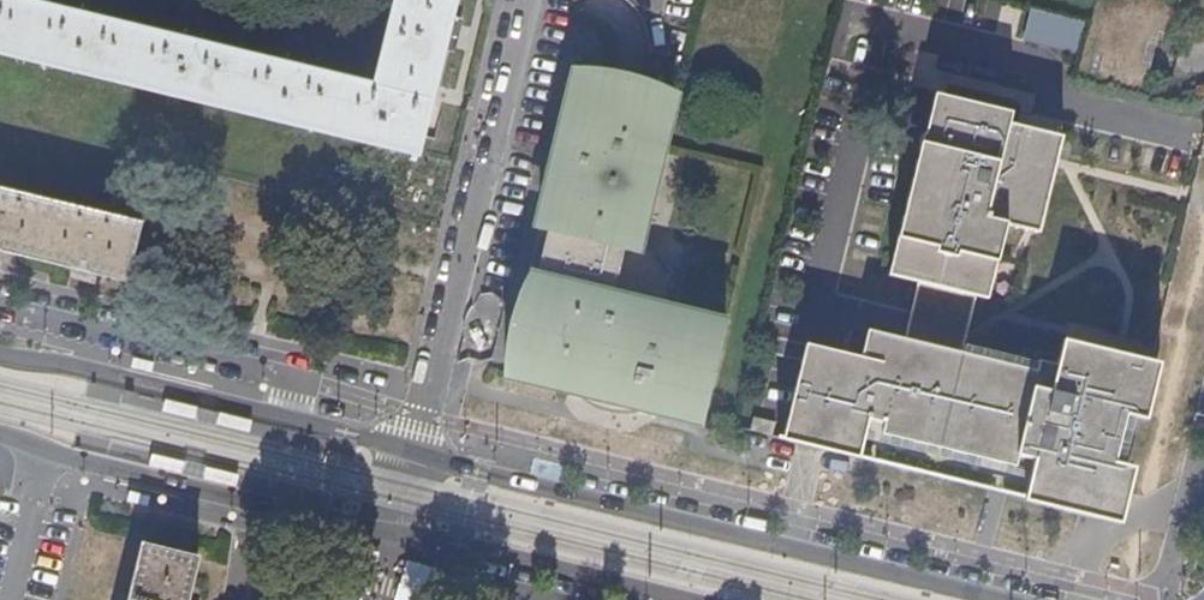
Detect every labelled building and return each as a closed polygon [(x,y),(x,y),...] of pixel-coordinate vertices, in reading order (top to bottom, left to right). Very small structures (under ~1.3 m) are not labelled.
[(376,86),(306,69),(275,61),(201,43),(172,36),(98,18),(68,11),(23,0),(0,0),(0,55),(417,156),(443,47),(450,18),(455,0),(397,0),(376,86)] [(101,5),(79,0),(70,0),(68,11),(98,18),(101,5)] [(1077,51),(1085,20),(1028,7),(1021,37),(1077,51)] [(457,51),(464,21),(450,18),(443,47),(457,51)] [(201,43),(205,31),(175,23),(172,36),(201,43)] [(306,69),(308,56),(278,49),(275,61),(306,69)] [(719,329),(660,313),(669,276),(658,274),(643,241),(652,208),(665,147),(658,146),(670,92),(575,68),(567,101),(553,159),(534,239),(517,312),(502,373),(568,389),(575,398),(633,413),(649,408),(698,421),(719,329)] [(921,131),(887,275),(988,299),(1006,223),(1025,228),(1039,170),(1031,168),(1039,135),(1020,130),(1021,124),(1008,121),(1011,110),(963,98),(961,107),(932,100),(924,132),(921,131)] [(13,253),(70,267),(100,275),(124,280),(137,224),(0,190),(0,250),(13,253)] [(13,253),(0,250),(0,263),(11,265),(13,253)] [(98,286),(100,275),(70,267),(67,278),(98,286)] [(898,374),(897,377),(870,370),(859,412),(886,418),(884,427),(980,450),(983,439),(1019,448),(1016,462),(1034,466),(1027,493),(1067,503),(1069,497),(1110,493),(1116,469),(1128,472),(1158,346),(1132,357),(1065,341),(1059,366),(1039,361),(1038,371),(962,353),(954,388),(898,374)] [(196,556),(140,544),(127,599),(185,599),(196,556)]
